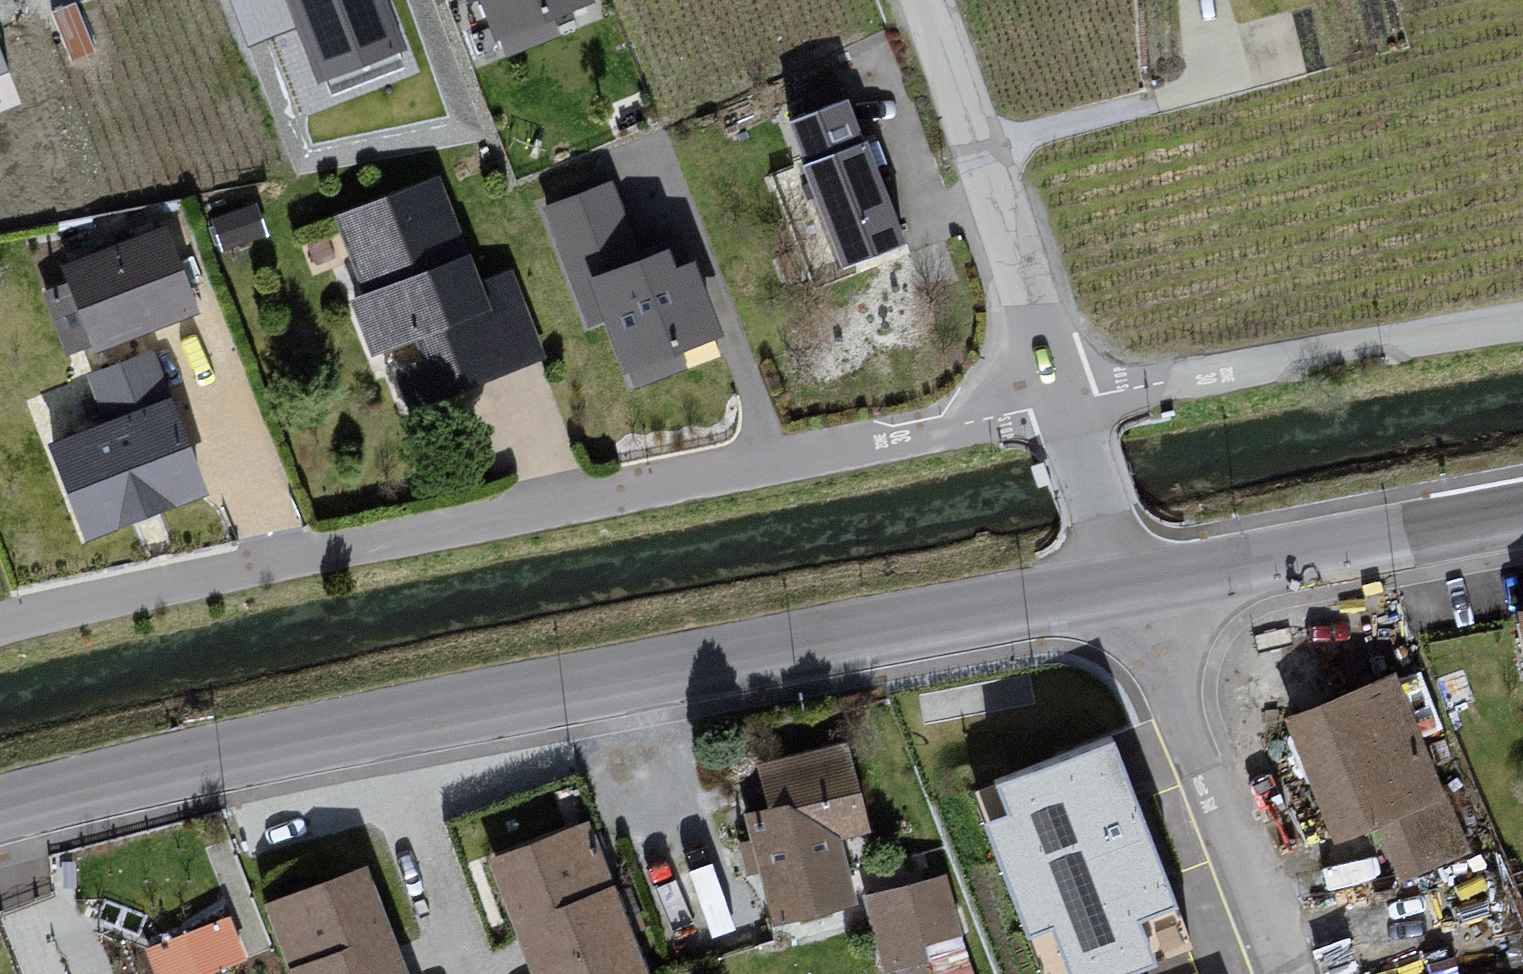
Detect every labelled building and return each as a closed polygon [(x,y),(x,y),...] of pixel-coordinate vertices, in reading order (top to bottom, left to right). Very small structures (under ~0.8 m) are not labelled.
[(248,47),(295,28),(284,0),(229,0),(248,47)] [(316,81),(404,46),(386,0),(284,0),(295,28),(316,81)] [(499,40),(595,1),(595,0),(482,0),(499,40)] [(844,101),(781,126),(798,168),(796,169),(836,270),(904,243),(865,143),(861,145),(844,101)] [(611,178),(540,206),(588,325),(603,319),(586,279),(643,257),(611,178)] [(436,182),(336,220),(351,269),(344,293),(369,360),(384,353),(408,414),(541,362),(505,275),(476,285),(436,182)] [(221,251),(266,235),(255,202),(210,219),(221,251)] [(162,234),(58,272),(89,358),(193,319),(162,234)] [(603,319),(624,372),(723,332),(693,257),(676,264),(669,246),(643,257),(586,279),(603,319)] [(207,498),(150,355),(85,381),(104,430),(43,455),(81,549),(207,498)] [(1512,618),(1522,697),(1522,616),(1512,618)] [(1393,681),(1280,724),(1328,850),(1441,808),(1393,681)] [(974,790),(1042,973),(1117,973),(1184,949),(1107,741),(974,790)] [(846,746),(756,767),(764,808),(741,815),(768,926),(851,909),(840,840),(864,836),(846,746)] [(481,868),(523,973),(642,973),(585,828),(481,868)] [(260,907),(284,973),(404,973),(366,869),(260,907)] [(866,894),(877,973),(919,973),(922,946),(958,942),(947,878),(866,894)] [(146,941),(160,973),(196,973),(252,951),(233,905),(146,941)]
